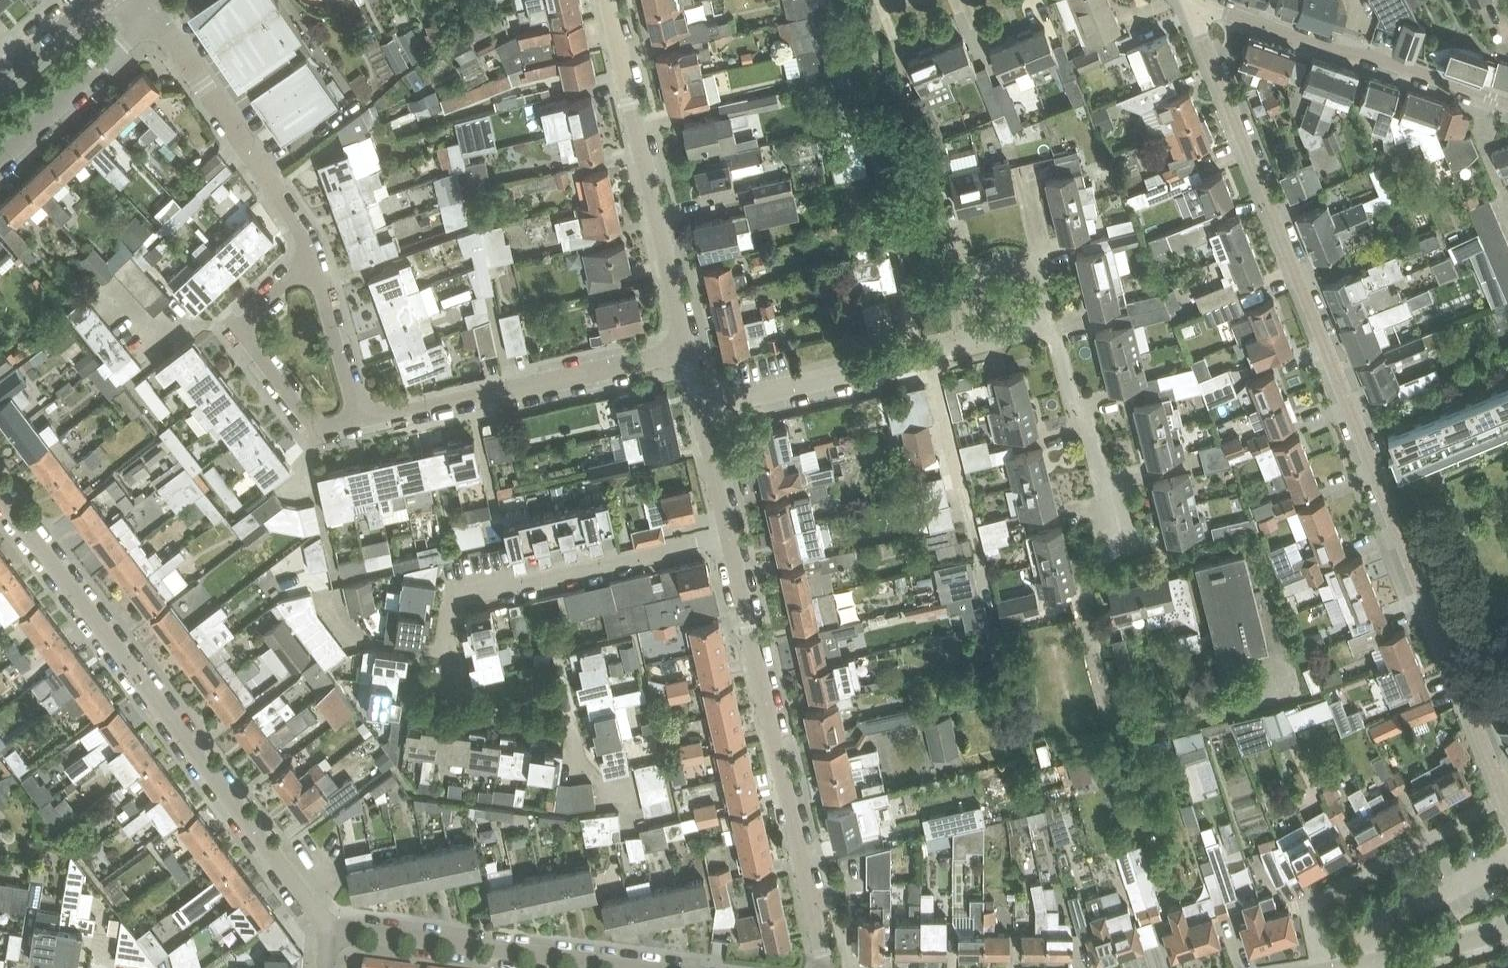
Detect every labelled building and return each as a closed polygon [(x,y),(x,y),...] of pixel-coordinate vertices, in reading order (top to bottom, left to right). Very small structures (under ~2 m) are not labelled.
[(282,138),(339,99),(308,54),(314,50),(279,0),(220,0),(200,19),(238,75),(282,138)] [(517,7),(520,20),(541,15),(543,23),(551,21),(582,14),(579,0),(549,0),(517,7)] [(647,10),(673,4),(683,2),(693,0),(644,0),(647,10)] [(789,18),(816,12),(827,10),(825,0),(785,0),(789,18)] [(1088,41),(1083,43),(1086,50),(1112,40),(1109,32),(1120,28),(1108,0),(1072,0),(1088,41)] [(1275,8),(1298,16),(1302,0),(1278,0),(1275,8)] [(1320,24),(1342,31),(1347,12),(1348,11),(1344,0),(1302,0),(1298,16),(1320,24)] [(1380,14),(1377,21),(1378,22),(1378,21),(1399,28),(1394,43),(1425,54),(1426,24),(1417,21),(1405,0),(1372,0),(1380,14)] [(673,4),(647,10),(653,37),(678,32),(684,30),(686,39),(702,35),(702,37),(711,35),(709,30),(719,28),(717,20),(709,22),(702,18),(687,21),(686,17),(692,15),(692,17),(704,14),(702,4),(684,8),(683,2),(673,4)] [(816,12),(789,18),(796,51),(824,45),(835,43),(827,10),(816,12)] [(495,43),(503,59),(508,71),(526,64),(564,56),(561,45),(588,39),(583,18),(519,32),(513,34),(495,43)] [(449,37),(443,19),(425,24),(431,43),(449,37)] [(426,55),(411,24),(397,31),(412,62),(426,55)] [(1027,64),(1030,71),(1059,60),(1045,26),(1017,38),(1028,64),(1027,64)] [(466,28),(449,36),(460,60),(477,52),(466,28)] [(1133,64),(1140,81),(1155,75),(1179,65),(1167,34),(1142,44),(1143,44),(1127,50),(1133,64)] [(1263,70),(1266,71),(1274,42),(1250,34),(1237,70),(1244,87),(1249,86),(1247,80),(1249,79),(1253,67),(1263,70)] [(688,47),(657,54),(663,82),(703,73),(699,58),(711,55),(708,44),(702,45),(701,37),(702,37),(702,35),(686,39),(688,47)] [(408,64),(404,57),(392,37),(381,43),(393,64),(397,71),(408,64)] [(963,76),(977,71),(963,37),(954,41),(952,37),(939,43),(941,46),(937,48),(948,74),(960,69),(963,76)] [(990,48),(1004,82),(1017,76),(1014,69),(1027,64),(1028,64),(1017,38),(990,48)] [(1116,38),(1112,40),(1086,50),(1075,55),(1080,68),(1121,52),(1116,38)] [(801,72),(787,75),(790,87),(809,82),(809,83),(826,79),(824,68),(830,67),(841,64),(840,59),(836,42),(835,43),(824,45),(796,51),(801,72)] [(1273,111),(1274,114),(1283,110),(1282,107),(1273,86),(1270,87),(1275,74),(1284,78),(1294,49),(1274,42),(1266,71),(1263,70),(1258,84),(1257,86),(1261,96),(1264,95),(1271,112),(1273,111)] [(1430,49),(1442,66),(1480,79),(1482,74),(1488,57),(1482,55),(1483,52),(1479,49),(1473,47),(1464,44),(1453,43),(1446,44),(1435,46),(1430,49)] [(951,81),(948,74),(937,48),(934,49),(933,45),(919,51),(921,54),(908,59),(922,93),(951,81)] [(443,107),(445,110),(523,79),(561,70),(564,81),(596,74),(590,49),(564,56),(526,64),(508,71),(441,98),(443,107)] [(1325,141),(1328,150),(1341,145),(1338,138),(1337,134),(1311,133),(1314,126),(1336,64),(1313,56),(1302,87),(1313,91),(1302,122),(1296,123),(1307,148),(1325,141)] [(1296,57),(1289,79),(1300,83),(1308,61),(1296,57)] [(1343,144),(1337,127),(1327,131),(1338,99),(1348,103),(1359,71),(1336,64),(1314,126),(1311,133),(1337,134),(1338,138),(1341,145),(1343,144)] [(137,108),(151,123),(159,131),(159,132),(166,140),(177,130),(148,99),(160,87),(144,70),(121,91),(137,108)] [(363,71),(351,79),(362,97),(374,89),(363,71)] [(663,82),(660,84),(662,94),(666,95),(669,108),(689,104),(707,100),(705,86),(706,86),(703,73),(663,82)] [(1076,75),(1064,80),(1074,105),(1086,101),(1076,75)] [(1396,140),(1390,114),(1400,86),(1369,75),(1359,104),(1378,110),(1386,148),(1390,148),(1391,152),(1398,151),(1405,150),(1401,139),(1396,140)] [(812,96),(835,91),(832,77),(826,79),(809,83),(812,96)] [(1155,105),(1165,131),(1200,117),(1189,90),(1164,100),(1163,96),(1177,90),(1172,77),(1116,99),(1116,101),(1142,110),(1155,105)] [(994,85),(982,90),(993,117),(994,116),(1006,111),(1003,106),(995,85),(994,85)] [(496,108),(519,102),(520,105),(551,97),(548,86),(494,100),(496,108)] [(1414,120),(1413,125),(1432,133),(1424,136),(1432,157),(1437,169),(1450,163),(1445,152),(1445,151),(1437,131),(1436,131),(1434,127),(1435,127),(1444,101),(1408,89),(1399,115),(1414,120)] [(750,109),(781,102),(779,90),(747,97),(750,109)] [(137,108),(121,91),(96,114),(113,132),(137,108)] [(838,94),(844,122),(857,119),(850,91),(838,94)] [(567,97),(540,103),(547,134),(557,132),(598,123),(592,95),(568,100),(567,97)] [(930,141),(933,140),(942,137),(925,95),(913,100),(930,141)] [(1015,101),(1003,106),(1006,111),(1013,130),(1025,125),(1015,101)] [(1463,108),(1444,101),(1435,127),(1450,132),(1446,146),(1451,159),(1455,160),(1471,153),(1469,148),(1476,145),(1471,133),(1465,135),(1464,136),(1463,135),(1469,115),(1461,113),(1463,108)] [(347,151),(319,161),(328,186),(370,171),(369,171),(365,158),(374,155),(365,129),(369,127),(369,126),(384,120),(378,106),(370,110),(368,105),(362,110),(361,109),(339,127),(347,151)] [(733,125),(749,122),(746,110),(714,117),(714,116),(684,123),(691,150),(719,144),(721,152),(738,148),(733,125)] [(994,116),(993,117),(1003,141),(1014,137),(1013,130),(1006,111),(994,116)] [(116,162),(117,161),(101,143),(113,132),(96,114),(72,137),(89,154),(88,155),(101,168),(110,177),(113,181),(116,179),(119,184),(129,175),(116,162)] [(1200,117),(1165,131),(1175,157),(1211,143),(1200,117)] [(838,156),(831,157),(835,180),(867,172),(862,151),(865,150),(862,138),(858,121),(841,124),(845,142),(835,144),(838,156)] [(149,141),(150,140),(159,132),(159,131),(151,123),(141,133),(149,141)] [(598,123),(557,132),(562,153),(567,152),(569,159),(604,151),(598,123)] [(478,126),(458,130),(460,140),(463,153),(483,149),(478,126)] [(88,155),(89,154),(72,137),(48,160),(64,177),(88,155)] [(951,163),(944,137),(933,140),(930,141),(937,167),(951,163)] [(450,172),(456,170),(457,170),(466,168),(465,163),(463,153),(460,140),(437,146),(442,166),(448,165),(450,171),(450,172)] [(711,195),(711,196),(715,195),(715,194),(735,189),(732,174),(766,166),(761,143),(738,148),(721,152),(723,161),(695,167),(701,197),(711,195)] [(1492,151),(1500,172),(1507,168),(1507,145),(1492,151)] [(1082,201),(1093,199),(1093,198),(1096,197),(1092,182),(1085,183),(1082,170),(1077,149),(1064,151),(1053,154),(1058,176),(1047,179),(1054,207),(1082,201)] [(226,161),(217,151),(199,168),(207,177),(226,161)] [(1300,152),(1291,156),(1306,193),(1322,186),(1313,160),(1304,163),(1301,153),(1300,152)] [(1148,187),(1197,168),(1192,155),(1170,164),(1171,166),(1144,177),(1148,187)] [(1307,194),(1306,193),(1291,156),(1282,159),(1288,173),(1280,176),(1290,201),(1307,194)] [(491,183),(485,158),(465,163),(466,168),(470,188),(491,183)] [(996,171),(983,174),(982,175),(988,202),(1017,195),(1008,159),(994,163),(996,171)] [(61,222),(71,212),(50,191),(64,177),(48,160),(23,183),(40,200),(49,209),(61,222)] [(234,170),(226,162),(196,191),(195,190),(182,203),(176,208),(185,218),(204,200),(203,199),(212,191),(223,180),(234,170)] [(983,207),(984,203),(988,202),(982,175),(983,174),(980,162),(950,169),(960,209),(966,207),(969,211),(983,207)] [(92,178),(99,186),(110,177),(101,168),(92,178)] [(366,201),(373,198),(378,196),(378,195),(389,191),(385,181),(383,182),(377,168),(369,171),(370,171),(328,186),(337,210),(366,200),(366,201)] [(567,168),(508,181),(511,195),(558,185),(557,183),(569,180),(567,168)] [(1222,170),(1201,179),(1197,168),(1148,187),(1123,197),(1129,211),(1182,188),(1193,214),(1219,202),(1233,197),(1222,170)] [(584,174),(590,201),(590,202),(614,196),(608,169),(584,174)] [(448,199),(463,196),(457,170),(456,170),(450,172),(450,171),(433,175),(441,202),(448,199)] [(752,182),(755,197),(793,189),(790,174),(752,182)] [(231,189),(223,180),(212,191),(220,199),(231,189)] [(0,204),(17,222),(29,210),(38,220),(49,209),(40,200),(23,183),(0,204)] [(1380,206),(1399,199),(1395,188),(1376,195),(1380,206)] [(793,189),(755,197),(761,224),(800,216),(794,189),(793,189)] [(1476,192),(1464,197),(1469,208),(1479,201),(1476,192)] [(155,211),(163,220),(176,208),(182,203),(173,193),(155,211)] [(346,235),(375,225),(386,221),(378,196),(373,198),(366,201),(366,200),(337,210),(346,235)] [(439,202),(441,209),(447,228),(468,221),(463,196),(448,199),(441,202),(439,202)] [(559,237),(561,237),(563,248),(601,239),(599,229),(621,224),(618,210),(622,208),(619,199),(615,198),(614,196),(590,202),(590,201),(573,205),(575,214),(554,219),(559,237)] [(1479,201),(1469,208),(1472,216),(1493,207),(1489,197),(1479,201)] [(1093,214),(1097,213),(1093,199),(1082,201),(1054,207),(1061,236),(1096,228),(1093,214)] [(1296,215),(1305,238),(1367,211),(1363,200),(1332,213),(1328,203),(1296,215)] [(1493,207),(1472,216),(1475,224),(1476,227),(1498,218),(1493,207)] [(156,227),(157,228),(161,232),(165,229),(168,233),(185,218),(176,208),(163,220),(156,227)] [(1213,239),(1212,239),(1219,257),(1252,244),(1240,214),(1226,219),(1222,209),(1166,232),(1172,247),(1211,232),(1213,239)] [(1373,224),(1367,211),(1305,238),(1315,260),(1346,247),(1341,237),(1373,224)] [(705,254),(724,249),(754,243),(747,212),(715,219),(695,223),(699,241),(702,240),(705,254)] [(253,213),(238,227),(234,231),(254,254),(274,236),(253,213)] [(1107,222),(1110,236),(1115,235),(1137,229),(1132,216),(1107,222)] [(1498,218),(1476,227),(1478,231),(1479,233),(1481,237),(1502,228),(1498,218)] [(391,219),(386,221),(375,225),(346,235),(355,261),(401,245),(391,219)] [(500,223),(479,228),(487,264),(495,262),(495,261),(513,257),(509,240),(505,241),(500,223)] [(22,258),(35,248),(13,224),(4,233),(22,258)] [(423,285),(438,280),(460,273),(460,272),(476,266),(487,264),(479,228),(479,227),(457,234),(464,254),(471,252),(473,257),(419,276),(423,285)] [(148,244),(161,232),(157,228),(134,249),(131,253),(140,262),(144,267),(151,261),(144,253),(155,243),(155,242),(150,246),(148,244)] [(1502,228),(1481,237),(1482,242),(1483,243),(1485,247),(1507,238),(1502,228)] [(1118,246),(1141,240),(1137,229),(1115,235),(1118,246)] [(254,254),(234,231),(214,249),(235,272),(254,254)] [(1478,231),(1448,246),(1451,254),(1454,261),(1455,261),(1455,262),(1474,253),(1481,250),(1485,248),(1485,247),(1483,243),(1482,242),(1481,237),(1479,233),(1478,231)] [(1437,233),(1433,232),(1405,244),(1410,255),(1441,243),(1437,233)] [(14,251),(0,236),(0,264),(14,251)] [(106,258),(94,244),(88,250),(110,273),(114,270),(113,269),(131,253),(134,249),(122,236),(114,244),(118,248),(106,258)] [(203,237),(192,248),(203,260),(195,267),(194,268),(215,290),(235,272),(214,249),(203,237)] [(1485,247),(1485,248),(1489,258),(1507,250),(1507,241),(1507,238),(1485,247)] [(850,247),(853,263),(878,258),(874,241),(850,247)] [(630,267),(625,242),(583,251),(589,275),(587,276),(590,289),(621,282),(619,270),(630,267)] [(155,243),(144,253),(151,261),(152,261),(152,262),(163,252),(155,243)] [(1225,271),(1234,268),(1241,284),(1264,275),(1252,244),(1219,257),(1225,271)] [(1113,245),(1077,253),(1084,283),(1112,276),(1108,260),(1116,258),(1113,245)] [(784,260),(782,249),(749,255),(751,265),(784,260)] [(110,273),(88,250),(81,256),(103,279),(110,273)] [(1481,250),(1474,253),(1483,272),(1490,269),(1481,250)] [(1489,258),(1494,268),(1507,262),(1507,250),(1489,258)] [(113,269),(114,270),(122,279),(140,262),(131,253),(113,269)] [(1352,273),(1324,284),(1332,303),(1387,280),(1386,280),(1392,278),(1403,273),(1395,253),(1367,264),(1369,270),(1354,277),(1352,273)] [(1451,254),(1431,262),(1439,282),(1460,273),(1455,262),(1455,261),(1454,261),(1451,254)] [(878,258),(881,273),(885,290),(898,287),(891,255),(878,258)] [(881,273),(878,258),(853,263),(857,279),(881,273)] [(195,267),(187,259),(167,278),(195,308),(215,290),(194,268),(195,267)] [(140,262),(122,279),(130,288),(148,272),(144,267),(140,262)] [(411,262),(370,276),(379,302),(420,287),(411,262)] [(490,274),(498,272),(495,262),(487,264),(490,274)] [(731,262),(705,267),(711,294),(737,289),(737,288),(748,286),(745,270),(733,272),(731,262)] [(1494,268),(1498,278),(1507,274),(1507,262),(1494,268)] [(476,266),(460,272),(460,273),(461,275),(469,273),(476,293),(477,294),(484,293),(494,291),(490,274),(487,264),(476,266)] [(148,272),(130,288),(138,296),(156,280),(148,272)] [(1498,278),(1502,288),(1507,286),(1507,274),(1498,278)] [(37,275),(29,282),(37,293),(46,286),(37,275)] [(1123,287),(1115,289),(1112,276),(1084,283),(1085,286),(1082,289),(1085,303),(1089,304),(1091,311),(1127,302),(1123,287)] [(1224,283),(1195,294),(1201,310),(1239,295),(1235,287),(1232,279),(1224,283)] [(156,280),(138,296),(147,306),(165,289),(156,280)] [(1387,280),(1332,303),(1340,323),(1368,312),(1401,299),(1403,298),(1399,288),(1390,292),(1386,282),(1387,282),(1387,280)] [(385,316),(388,327),(429,312),(420,287),(379,302),(376,303),(381,318),(385,316)] [(1427,287),(1406,296),(1411,308),(1432,299),(1431,298),(1428,290),(1427,287)] [(1497,287),(1490,290),(1493,297),(1495,300),(1502,297),(1501,294),(1497,287)] [(154,314),(172,297),(165,289),(147,306),(154,314)] [(737,289),(711,294),(718,326),(744,320),(737,289)] [(1130,299),(1134,312),(1167,303),(1162,291),(1130,299)] [(492,314),(500,313),(498,292),(490,293),(492,314)] [(489,317),(484,293),(477,294),(476,293),(471,295),(475,309),(465,312),(468,325),(473,323),(478,322),(489,317)] [(636,293),(597,302),(604,332),(643,323),(636,293)] [(1245,310),(1239,295),(1201,310),(1207,325),(1245,310)] [(1368,312),(1340,323),(1354,356),(1372,349),(1382,345),(1381,344),(1390,340),(1383,325),(1413,313),(1411,308),(1406,296),(1403,298),(1401,299),(1368,312)] [(67,312),(76,322),(94,307),(86,297),(67,312)] [(1241,340),(1245,339),(1248,337),(1248,336),(1283,323),(1273,297),(1249,307),(1253,318),(1235,325),(1241,340)] [(835,307),(841,319),(857,311),(850,298),(835,307)] [(887,298),(863,304),(868,328),(893,323),(887,298)] [(763,315),(744,320),(718,326),(725,353),(750,348),(747,335),(767,331),(763,316),(774,313),(771,301),(760,303),(763,315)] [(1136,323),(1171,314),(1167,303),(1134,312),(1136,323)] [(47,305),(43,315),(55,319),(59,309),(47,305)] [(83,332),(102,317),(94,307),(76,322),(83,332)] [(499,314),(504,334),(508,353),(527,349),(519,310),(499,314)] [(398,352),(438,337),(429,312),(388,327),(398,352)] [(102,317),(83,332),(91,342),(110,327),(102,317)] [(497,351),(489,317),(478,322),(473,323),(480,355),(497,351)] [(1139,349),(1132,322),(1096,331),(1098,338),(1094,341),(1098,355),(1102,356),(1104,361),(1137,353),(1136,350),(1139,349)] [(1248,336),(1248,337),(1245,339),(1250,351),(1247,352),(1253,366),(1294,349),(1283,323),(1248,336)] [(118,336),(110,327),(91,342),(99,351),(118,336)] [(1386,351),(1357,363),(1370,396),(1388,388),(1400,383),(1404,393),(1438,379),(1433,367),(1399,380),(1391,362),(1417,351),(1428,347),(1442,341),(1436,328),(1422,333),(1412,338),(1404,341),(1385,349),(1386,351)] [(453,365),(442,335),(438,337),(398,352),(407,377),(435,367),(436,371),(453,365)] [(118,336),(99,351),(104,358),(106,361),(125,346),(118,336)] [(156,367),(164,378),(177,369),(185,380),(210,361),(193,339),(156,367)] [(16,359),(13,354),(11,351),(7,354),(1,346),(0,346),(0,371),(16,359)] [(125,346),(106,361),(115,371),(134,356),(125,346)] [(21,348),(13,354),(16,359),(25,353),(21,348)] [(84,375),(97,365),(98,367),(106,361),(104,358),(100,361),(89,348),(73,361),(84,375)] [(1146,380),(1143,366),(1140,366),(1137,353),(1104,361),(1104,364),(1101,368),(1104,380),(1109,382),(1110,388),(1146,380)] [(134,356),(115,371),(122,381),(122,380),(123,381),(142,366),(134,356)] [(115,371),(106,361),(98,367),(106,376),(109,374),(117,384),(122,381),(115,371)] [(200,399),(190,407),(191,408),(226,381),(210,361),(185,380),(200,399)] [(1158,374),(1161,387),(1174,384),(1173,383),(1197,377),(1192,365),(1158,374)] [(0,401),(0,417),(11,432),(31,418),(22,406),(32,399),(22,385),(27,380),(17,366),(0,379),(0,397),(2,399),(0,401)] [(1200,378),(1204,388),(1206,391),(1233,380),(1227,367),(1200,378)] [(1000,392),(1003,406),(1004,407),(1031,401),(1024,370),(988,379),(992,394),(1000,392)] [(1274,370),(1250,380),(1260,406),(1284,396),(1274,370)] [(961,409),(957,389),(974,385),(971,373),(943,379),(953,417),(973,413),(971,407),(961,409)] [(1177,395),(1202,389),(1204,388),(1200,378),(1197,379),(1197,377),(1173,383),(1174,384),(1177,395)] [(1206,391),(1204,388),(1202,389),(1208,405),(1238,393),(1233,380),(1206,391)] [(1491,388),(1507,427),(1507,380),(1491,388)] [(191,408),(207,428),(217,421),(242,403),(226,381),(191,408)] [(142,392),(152,405),(163,397),(152,384),(142,392)] [(114,393),(132,417),(143,409),(125,385),(114,393)] [(902,420),(905,419),(906,426),(928,421),(921,388),(897,393),(902,420)] [(1491,388),(1465,398),(1479,431),(1482,438),(1507,427),(1491,388)] [(634,402),(640,426),(674,418),(667,391),(634,399),(632,390),(590,400),(592,412),(634,402)] [(1136,426),(1141,428),(1142,433),(1170,426),(1169,425),(1176,423),(1182,422),(1178,404),(1172,406),(1170,395),(1135,404),(1136,411),(1133,415),(1136,426)] [(1270,432),(1295,422),(1284,396),(1260,406),(1270,432)] [(160,416),(171,408),(163,397),(152,405),(160,416)] [(1465,398),(1440,409),(1457,449),(1482,438),(1479,431),(1465,398)] [(988,410),(995,439),(1003,437),(1038,428),(1036,421),(1039,416),(1037,407),(1032,404),(1031,401),(1004,407),(1003,406),(988,410)] [(232,441),(223,449),(224,450),(258,424),(242,403),(217,421),(232,441)] [(1440,409),(1415,420),(1429,453),(1431,459),(1457,449),(1440,409)] [(11,432),(30,457),(60,434),(49,421),(39,429),(31,418),(11,432)] [(627,454),(589,463),(592,479),(632,470),(629,459),(680,447),(674,418),(640,426),(621,431),(627,454)] [(1415,420),(1388,431),(1392,442),(1396,450),(1391,452),(1399,473),(1431,459),(1429,453),(1415,420)] [(908,463),(936,457),(928,421),(906,426),(900,427),(908,463)] [(163,436),(177,453),(187,445),(169,423),(159,431),(163,436)] [(1180,439),(1176,423),(1169,425),(1170,426),(1142,433),(1143,436),(1139,440),(1143,453),(1147,455),(1149,461),(1184,453),(1180,439)] [(224,450),(240,470),(249,463),(274,444),(258,424),(224,450)] [(775,427),(751,433),(757,461),(800,451),(799,450),(793,451),(787,426),(775,428),(775,427)] [(515,454),(508,427),(483,433),(489,460),(515,454)] [(1263,449),(1272,446),(1266,432),(1258,436),(1263,449)] [(1277,470),(1270,473),(1271,475),(1309,459),(1299,433),(1275,443),(1279,454),(1272,456),(1277,470)] [(78,459),(60,434),(30,457),(48,481),(68,467),(78,459)] [(1231,454),(1246,448),(1251,446),(1249,439),(1243,442),(1241,435),(1224,442),(1228,453),(1230,452),(1231,454)] [(158,440),(160,442),(144,454),(150,463),(167,451),(175,461),(155,476),(160,483),(160,484),(186,464),(177,453),(163,436),(158,440)] [(1258,436),(1249,439),(1251,446),(1254,453),(1263,449),(1258,436)] [(987,438),(960,444),(963,457),(990,450),(987,438)] [(475,439),(448,444),(455,474),(454,475),(456,483),(469,480),(469,482),(484,479),(475,439)] [(1222,440),(1200,446),(1204,459),(1228,453),(1222,440)] [(266,485),(290,466),(274,444),(249,463),(266,485)] [(448,444),(422,450),(429,480),(454,475),(455,474),(448,444)] [(177,453),(186,464),(193,474),(193,473),(203,465),(187,445),(177,453)] [(1232,462),(1254,453),(1251,446),(1246,448),(1231,454),(1230,452),(1228,453),(1232,462)] [(83,454),(91,466),(101,459),(93,447),(83,454)] [(1043,448),(1007,457),(1014,487),(1050,477),(1043,448)] [(422,450),(396,456),(406,498),(418,496),(419,500),(433,497),(429,480),(422,450)] [(990,450),(963,457),(966,469),(993,462),(990,450)] [(786,484),(788,490),(826,481),(835,479),(832,465),(809,470),(803,466),(800,451),(757,461),(763,489),(786,484)] [(1232,464),(1228,453),(1204,459),(1206,470),(1232,464)] [(378,492),(377,492),(381,508),(406,502),(406,499),(406,498),(396,456),(371,462),(378,492)] [(131,469),(124,473),(130,481),(149,468),(141,457),(129,466),(131,469)] [(1271,475),(1276,486),(1290,481),(1296,495),(1320,485),(1309,459),(1271,475)] [(213,461),(203,469),(218,488),(228,480),(213,461)] [(351,498),(352,498),(355,512),(366,510),(370,526),(384,523),(381,508),(377,492),(378,492),(371,462),(344,468),(351,498)] [(160,483),(152,489),(158,497),(154,500),(167,518),(196,496),(197,497),(206,490),(193,473),(193,474),(186,464),(160,484),(160,483)] [(87,493),(68,467),(48,481),(68,507),(87,493)] [(318,473),(323,493),(328,518),(355,512),(352,498),(351,498),(344,468),(318,473)] [(1155,505),(1160,506),(1161,511),(1189,504),(1196,502),(1189,473),(1154,482),(1155,488),(1152,492),(1155,505)] [(917,481),(921,496),(946,491),(942,475),(917,481)] [(135,503),(115,477),(98,491),(102,497),(110,491),(126,511),(135,503)] [(1021,514),(1057,505),(1050,477),(1014,487),(1021,514)] [(228,480),(218,488),(226,499),(236,491),(228,480)] [(818,518),(815,519),(811,500),(829,496),(826,481),(788,490),(789,496),(766,502),(772,530),(818,520),(818,518)] [(561,483),(552,485),(554,491),(562,489),(561,483)] [(498,496),(514,493),(512,484),(496,487),(498,496)] [(649,514),(666,510),(668,520),(695,514),(689,488),(645,499),(649,514)] [(224,515),(206,490),(197,497),(215,521),(224,515)] [(263,520),(264,519),(284,504),(274,491),(231,523),(241,536),(242,535),(263,520)] [(606,491),(579,497),(581,505),(587,532),(592,554),(604,551),(599,529),(614,525),(608,498),(606,491)] [(921,496),(929,530),(954,525),(946,491),(921,496)] [(1324,496),(1300,506),(1311,532),(1335,522),(1324,496)] [(72,512),(91,537),(110,522),(91,497),(72,512)] [(1255,511),(1254,511),(1257,517),(1277,509),(1279,515),(1288,511),(1283,499),(1273,503),(1271,498),(1253,505),(1255,511)] [(298,507),(304,532),(304,534),(320,531),(314,503),(298,507)] [(298,507),(284,504),(264,519),(270,526),(304,532),(298,507)] [(1200,516),(1193,518),(1189,504),(1161,511),(1168,539),(1203,530),(1200,516)] [(587,532),(581,505),(555,511),(562,538),(567,559),(579,557),(574,535),(587,532)] [(536,544),(530,517),(528,508),(502,514),(515,571),(527,569),(522,547),(536,544)] [(562,538),(555,511),(530,517),(536,544),(541,565),(553,563),(548,541),(562,538)] [(1274,514),(1260,520),(1265,531),(1279,526),(1274,514)] [(1214,525),(1217,538),(1259,527),(1256,515),(1214,525)] [(1006,516),(980,523),(983,535),(1009,529),(1006,516)] [(451,524),(452,528),(454,535),(483,529),(480,518),(451,524)] [(263,520),(242,535),(251,547),(271,531),(263,520)] [(779,557),(802,552),(803,559),(826,554),(818,520),(772,530),(779,557)] [(651,524),(631,529),(635,546),(665,539),(661,521),(651,524)] [(139,541),(137,539),(128,546),(110,522),(91,537),(110,562),(139,541)] [(1267,548),(1282,584),(1321,568),(1318,559),(1345,548),(1335,522),(1311,532),(1318,550),(1291,561),(1284,542),(1267,548)] [(926,547),(958,539),(954,525),(929,530),(923,532),(926,547)] [(1026,534),(1030,550),(1033,564),(1069,554),(1062,526),(1026,534)] [(485,541),(483,529),(454,535),(457,547),(485,541)] [(986,547),(1012,541),(1009,529),(983,535),(986,547)] [(321,533),(308,536),(315,568),(319,588),(332,585),(328,565),(321,533)] [(430,534),(414,538),(418,553),(421,566),(438,561),(443,560),(439,543),(432,544),(430,534)] [(110,562),(129,587),(164,561),(154,548),(148,553),(139,541),(110,562)] [(782,571),(788,598),(812,593),(827,589),(822,570),(858,562),(855,547),(831,553),(831,552),(826,554),(803,559),(805,565),(782,571)] [(181,548),(164,561),(129,587),(147,612),(163,600),(175,591),(161,573),(186,554),(181,548)] [(16,571),(0,550),(0,583),(16,571)] [(1196,562),(1220,657),(1267,645),(1244,550),(1196,562)] [(378,551),(364,555),(367,567),(381,563),(378,551)] [(404,556),(407,568),(407,569),(421,566),(418,553),(404,556)] [(1040,592),(1076,583),(1069,554),(1033,564),(1040,592)] [(337,561),(340,573),(367,567),(364,555),(337,561)] [(1334,595),(1337,594),(1372,581),(1362,555),(1324,570),(1334,595)] [(967,558),(935,565),(942,598),(946,597),(970,592),(974,591),(967,558)] [(705,559),(647,573),(649,585),(659,583),(662,597),(712,586),(705,559)] [(275,561),(267,567),(275,578),(286,593),(314,586),(312,580),(293,585),(275,561)] [(406,577),(404,576),(399,607),(425,611),(427,595),(434,596),(438,561),(421,566),(407,569),(406,577)] [(1282,584),(1285,592),(1324,577),(1321,568),(1282,584)] [(0,583),(0,614),(4,620),(35,596),(16,571),(0,583)] [(1167,616),(1177,613),(1167,572),(1139,580),(1146,608),(1145,608),(1149,624),(1164,620),(1167,616)] [(634,576),(617,580),(625,614),(642,610),(641,602),(662,597),(659,583),(649,585),(651,592),(639,594),(634,576)] [(345,584),(348,596),(372,590),(369,578),(345,584)] [(604,604),(591,607),(598,638),(612,634),(608,617),(625,614),(617,580),(599,584),(604,604)] [(1131,611),(1145,608),(1146,608),(1139,580),(1110,587),(1119,623),(1133,620),(1131,611)] [(875,593),(890,591),(888,581),(874,584),(875,593)] [(1337,594),(1353,633),(1387,619),(1382,607),(1372,581),(1337,594)] [(662,597),(641,602),(642,610),(646,627),(654,625),(674,620),(697,616),(717,611),(712,587),(712,586),(662,597)] [(375,602),(372,590),(348,596),(351,608),(375,602)] [(573,590),(555,594),(563,628),(580,624),(584,641),(598,638),(591,607),(578,610),(573,590)] [(997,600),(1002,618),(1039,609),(1035,591),(997,600)] [(276,603),(276,604),(285,615),(311,604),(313,603),(310,592),(289,597),(282,599),(276,603)] [(966,631),(986,626),(989,626),(988,625),(984,602),(973,605),(970,592),(946,597),(947,599),(949,609),(949,611),(961,609),(966,631)] [(794,626),(818,621),(812,593),(788,598),(794,626)] [(542,619),(529,622),(536,651),(548,648),(548,649),(552,648),(548,631),(563,628),(555,594),(538,598),(542,619)] [(907,618),(908,618),(949,609),(947,599),(905,608),(907,618)] [(20,615),(39,640),(58,626),(39,601),(20,615)] [(170,642),(190,627),(189,627),(171,602),(151,617),(170,642)] [(510,613),(523,611),(521,602),(509,605),(510,613)] [(871,602),(832,610),(835,625),(859,619),(874,616),(871,602)] [(271,644),(291,628),(294,627),(285,615),(276,604),(274,605),(272,607),(276,613),(280,618),(262,631),(270,643),(271,644)] [(316,614),(311,604),(285,615),(294,627),(296,629),(316,614)] [(431,612),(425,611),(399,607),(395,639),(421,643),(423,626),(429,627),(431,612)] [(466,647),(472,646),(498,640),(491,609),(465,614),(469,631),(463,633),(466,647)] [(296,629),(303,639),(324,624),(316,614),(296,629)] [(693,640),(696,652),(725,646),(719,619),(685,626),(689,641),(693,640)] [(820,634),(797,639),(803,667),(843,658),(838,636),(861,631),(859,619),(835,625),(819,628),(820,634)] [(1348,645),(1361,640),(1391,629),(1387,619),(1353,633),(1344,636),(1348,645)] [(217,646),(198,620),(189,627),(190,627),(170,642),(189,667),(217,646)] [(674,620),(654,625),(656,635),(676,630),(674,620)] [(1184,651),(1197,648),(1190,620),(1177,624),(1184,651)] [(989,626),(986,626),(994,662),(1009,658),(1001,622),(988,625),(989,626)] [(331,633),(324,624),(303,639),(310,649),(331,633)] [(77,652),(58,626),(39,640),(58,666),(77,652)] [(1390,661),(1376,667),(1377,668),(1390,664),(1415,654),(1405,627),(1380,637),(1390,661)] [(311,655),(291,628),(271,644),(270,643),(260,650),(279,676),(290,668),(291,669),(311,655)] [(1309,647),(1325,641),(1321,629),(1305,635),(1309,647)] [(310,649),(313,653),(314,653),(317,658),(318,658),(338,643),(331,633),(310,649)] [(1132,665),(1126,637),(1112,641),(1119,668),(1132,665)] [(13,640),(4,648),(13,660),(23,653),(13,640)] [(505,671),(498,640),(472,646),(476,662),(470,663),(473,678),(505,671)] [(346,653),(338,643),(318,658),(326,669),(346,653)] [(609,674),(605,659),(602,643),(570,651),(573,665),(579,664),(583,680),(609,674)] [(208,692),(236,670),(217,646),(189,667),(208,692)] [(698,681),(731,673),(725,646),(696,652),(699,667),(695,668),(698,681)] [(533,652),(536,663),(551,660),(548,649),(548,648),(536,651),(533,652)] [(376,649),(372,680),(398,684),(400,667),(406,668),(408,653),(376,649)] [(37,719),(51,709),(51,710),(96,677),(77,652),(58,666),(45,675),(52,684),(57,686),(68,678),(71,683),(54,696),(50,690),(41,697),(42,699),(29,709),(37,719)] [(23,653),(13,660),(22,673),(32,665),(23,653)] [(1409,697),(1411,700),(1430,693),(1425,680),(1425,679),(1415,654),(1390,664),(1377,668),(1391,704),(1409,697)] [(854,656),(843,658),(803,667),(809,695),(860,684),(854,656)] [(336,683),(326,669),(318,658),(317,658),(302,669),(320,693),(321,694),(336,683)] [(1321,687),(1312,664),(1303,668),(1312,691),(1321,687)] [(1324,687),(1344,679),(1340,669),(1319,676),(1324,687)] [(243,705),(255,695),(236,670),(208,692),(227,717),(243,705)] [(586,695),(590,710),(590,711),(616,705),(609,674),(583,680),(577,681),(580,696),(586,695)] [(69,706),(75,715),(88,705),(96,716),(115,701),(96,677),(51,710),(56,716),(69,706)] [(671,700),(691,695),(687,677),(667,681),(671,700)] [(357,699),(360,702),(369,703),(367,712),(380,713),(400,716),(402,701),(395,701),(398,684),(372,680),(360,678),(357,699)] [(703,703),(708,702),(711,715),(739,708),(733,681),(699,688),(703,703)] [(335,721),(354,706),(336,683),(321,694),(320,693),(316,697),(335,721)] [(812,739),(845,731),(839,705),(853,702),(851,693),(823,699),(824,705),(805,709),(812,739)] [(1327,697),(1287,713),(1295,727),(1333,712),(1327,697)] [(1401,712),(1399,713),(1406,725),(1438,713),(1432,698),(1400,710),(1401,712)] [(278,707),(271,699),(234,727),(249,747),(268,733),(307,704),(307,703),(296,711),(289,702),(281,704),(278,707)] [(265,767),(283,753),(276,744),(280,740),(283,743),(317,716),(307,704),(268,733),(249,747),(265,767)] [(597,741),(623,735),(616,705),(590,711),(590,710),(584,711),(587,726),(594,725),(597,741)] [(79,775),(98,760),(137,731),(118,706),(100,720),(109,733),(83,753),(86,757),(73,766),(79,775)] [(868,730),(916,720),(913,706),(860,717),(856,720),(863,729),(855,742),(859,745),(868,730)] [(1287,713),(1284,707),(1263,712),(1266,727),(1270,737),(1295,727),(1287,713)] [(1341,733),(1363,724),(1365,723),(1359,707),(1335,717),(1341,733)] [(712,743),(745,735),(739,708),(711,715),(714,729),(709,730),(712,743)] [(1498,715),(1507,734),(1507,709),(1498,715)] [(1263,712),(1229,720),(1236,737),(1266,727),(1263,712)] [(936,764),(959,759),(958,751),(959,751),(951,713),(926,718),(934,756),(936,764)] [(419,778),(432,779),(435,754),(436,754),(440,728),(439,728),(423,726),(424,719),(409,717),(405,749),(423,752),(419,778)] [(391,719),(387,749),(395,760),(398,761),(403,721),(391,719)] [(642,731),(654,728),(651,719),(640,721),(642,731)] [(1228,719),(1203,726),(1205,734),(1231,727),(1228,719)] [(364,720),(357,725),(365,737),(373,731),(364,720)] [(1390,733),(1383,720),(1370,726),(1376,740),(1390,733)] [(470,732),(454,730),(455,724),(440,721),(439,728),(440,728),(436,754),(466,758),(467,758),(470,732)] [(1178,749),(1182,764),(1209,755),(1205,743),(1201,727),(1172,733),(1176,750),(1178,749)] [(470,732),(467,758),(466,758),(466,762),(497,766),(501,740),(500,740),(484,738),(485,732),(470,730),(470,732)] [(127,779),(138,771),(157,757),(137,731),(98,760),(106,770),(114,763),(127,779)] [(516,736),(501,734),(500,740),(501,740),(497,766),(528,771),(532,745),(531,745),(515,742),(516,736)] [(623,735),(597,741),(591,742),(594,757),(600,755),(604,772),(630,766),(623,735)] [(1428,766),(1433,775),(1446,799),(1471,785),(1459,764),(1469,758),(1456,735),(1446,741),(1451,750),(1440,756),(1442,759),(1428,766)] [(531,745),(532,745),(528,771),(560,775),(563,749),(546,747),(547,740),(532,738),(531,745)] [(701,739),(681,743),(683,754),(667,757),(669,763),(685,760),(685,762),(705,757),(701,739)] [(716,765),(721,763),(724,777),(753,770),(747,743),(713,750),(716,765)] [(846,744),(814,751),(819,773),(851,766),(851,767),(862,765),(867,764),(867,763),(880,760),(877,747),(848,753),(846,744)] [(30,765),(16,746),(4,754),(19,773),(30,765)] [(33,772),(26,777),(31,785),(67,759),(60,750),(32,771),(33,772)] [(1382,778),(1386,776),(1391,784),(1404,777),(1399,768),(1392,772),(1386,761),(1383,754),(1372,760),(1382,778)] [(0,774),(0,792),(4,790),(4,789),(18,782),(15,774),(1,756),(0,757),(0,764),(5,770),(1,772),(1,774),(0,774)] [(1403,766),(1397,756),(1386,761),(1392,772),(1399,768),(1403,766)] [(157,757),(138,771),(157,796),(175,781),(157,757)] [(637,765),(639,777),(664,771),(661,759),(637,765)] [(290,763),(272,777),(288,797),(315,777),(326,769),(319,760),(299,775),(290,763)] [(1093,779),(1088,760),(1069,765),(1074,785),(1093,779)] [(825,797),(856,790),(853,778),(864,775),(862,765),(851,767),(851,766),(819,773),(825,797)] [(1411,776),(1416,785),(1409,789),(1422,812),(1446,799),(1433,775),(1428,766),(1411,776)] [(315,777),(288,797),(303,818),(320,804),(326,812),(359,788),(350,776),(337,785),(326,769),(315,777)] [(726,805),(759,797),(753,770),(724,777),(728,791),(723,792),(726,805)] [(639,777),(642,789),(666,783),(664,771),(639,777)] [(392,772),(379,781),(385,788),(397,779),(392,772)] [(1404,777),(1391,784),(1395,792),(1407,786),(1408,785),(1406,780),(1404,777)] [(37,805),(38,805),(49,797),(54,793),(44,779),(29,790),(39,803),(37,805)] [(450,793),(460,795),(462,782),(452,780),(450,793)] [(860,785),(863,794),(885,789),(883,780),(860,785)] [(124,821),(122,823),(130,833),(154,814),(155,816),(164,828),(165,829),(194,807),(175,781),(157,796),(140,809),(131,816),(124,821)] [(385,788),(379,781),(364,793),(366,796),(372,792),(375,796),(376,802),(380,800),(383,815),(389,814),(385,788)] [(592,782),(581,783),(582,807),(596,805),(592,782)] [(568,809),(576,808),(582,807),(581,783),(569,785),(568,809)] [(669,796),(666,783),(642,789),(645,801),(669,796)] [(555,808),(568,809),(569,785),(568,785),(558,784),(555,808)] [(1360,784),(1347,791),(1358,812),(1347,818),(1362,845),(1387,832),(1374,809),(1367,796),(1360,784)] [(521,803),(524,786),(515,785),(513,802),(521,803)] [(1325,788),(1319,792),(1324,799),(1331,812),(1341,806),(1330,786),(1325,788)] [(477,796),(492,799),(493,790),(478,788),(477,796)] [(885,789),(863,794),(852,797),(854,804),(828,810),(834,839),(861,833),(859,822),(875,818),(871,802),(879,801),(879,803),(890,801),(888,789),(885,789)] [(1381,789),(1367,796),(1374,809),(1387,832),(1411,818),(1399,795),(1388,801),(1381,789)] [(10,800),(4,790),(0,792),(0,804),(10,800)] [(361,795),(350,803),(334,815),(339,822),(354,811),(363,809),(361,795)] [(64,796),(54,803),(49,797),(38,805),(37,805),(36,806),(56,833),(79,816),(64,796)] [(125,808),(131,816),(140,808),(130,796),(121,803),(125,808)] [(672,808),(669,796),(645,801),(648,814),(672,808)] [(441,810),(442,801),(414,798),(415,806),(441,810)] [(453,820),(456,803),(442,801),(441,810),(443,819),(453,820)] [(699,824),(719,819),(715,801),(694,805),(699,824)] [(1188,832),(1200,828),(1191,801),(1179,805),(1188,832)] [(981,804),(922,817),(926,836),(948,831),(985,823),(981,804)] [(731,827),(736,826),(738,839),(767,832),(761,805),(727,812),(731,827)] [(487,806),(486,814),(500,816),(501,807),(487,806)] [(1335,820),(1345,815),(1341,806),(1331,812),(1335,820)] [(514,809),(501,807),(500,816),(502,825),(513,825),(519,827),(530,829),(525,810),(514,809)] [(125,808),(118,814),(124,821),(131,816),(125,808)] [(1046,808),(1027,812),(1030,821),(1032,827),(1049,822),(1046,808)] [(179,825),(198,850),(217,836),(198,811),(179,825)] [(579,814),(585,843),(612,839),(621,838),(619,811),(579,814)] [(542,812),(541,821),(555,822),(556,814),(542,812)] [(1030,821),(1027,812),(1010,817),(1006,819),(1008,826),(1030,821)] [(567,824),(568,816),(556,814),(555,822),(567,824)] [(668,838),(684,834),(681,819),(664,823),(668,838)] [(1309,831),(1315,841),(1327,865),(1352,851),(1339,828),(1331,832),(1326,822),(1309,831)] [(669,843),(668,838),(664,823),(640,828),(642,837),(645,850),(669,844),(669,843)] [(1315,841),(1309,831),(1305,823),(1295,828),(1297,832),(1277,845),(1273,846),(1277,858),(1288,879),(1300,872),(1303,878),(1327,865),(1315,841)] [(966,849),(983,849),(984,824),(954,831),(953,855),(966,855),(966,849)] [(920,838),(922,850),(950,844),(948,831),(926,836),(922,837),(920,838)] [(740,867),(773,860),(767,832),(738,839),(742,853),(737,854),(740,867)] [(198,850),(217,876),(236,862),(217,836),(198,850)] [(1277,845),(1274,836),(1258,841),(1266,866),(1277,885),(1288,879),(1277,858),(1273,846),(1277,845)] [(647,855),(645,850),(642,837),(626,838),(630,858),(647,855)] [(1211,858),(1212,858),(1226,899),(1237,895),(1219,838),(1206,843),(1211,858)] [(481,872),(475,841),(450,846),(456,877),(481,872)] [(1082,841),(1071,844),(1076,858),(1087,855),(1082,841)] [(1032,881),(1043,879),(1036,844),(1025,846),(1032,881)] [(456,877),(450,846),(424,851),(431,882),(456,877)] [(871,916),(855,916),(855,934),(860,934),(860,954),(884,954),(884,934),(891,934),(891,914),(892,846),(867,851),(867,885),(871,885),(871,916)] [(1153,919),(1142,884),(1137,868),(1135,869),(1129,847),(1115,852),(1135,914),(1138,913),(1141,923),(1153,919)] [(172,850),(162,858),(171,870),(181,862),(172,850)] [(431,882),(424,851),(399,856),(405,887),(431,882)] [(405,887),(399,856),(374,862),(380,892),(405,887)] [(1229,914),(1225,900),(1226,899),(1212,858),(1211,858),(1200,861),(1210,892),(1182,901),(1188,921),(1196,948),(1221,940),(1214,919),(1229,914)] [(180,882),(191,874),(181,862),(171,870),(180,882)] [(226,888),(235,901),(255,887),(236,862),(217,876),(191,895),(197,902),(206,895),(210,901),(226,888)] [(355,898),(380,892),(374,862),(348,867),(355,898)] [(515,880),(511,864),(486,870),(496,916),(521,911),(514,880),(515,880)] [(597,894),(590,864),(565,869),(572,900),(597,894)] [(1137,868),(1142,884),(1153,919),(1167,915),(1159,891),(1155,893),(1146,865),(1137,868)] [(31,877),(30,885),(28,898),(27,901),(40,903),(44,879),(42,879),(44,869),(32,867),(31,877)] [(729,867),(707,871),(710,884),(732,879),(729,867)] [(572,900),(565,869),(540,875),(546,905),(572,900)] [(111,894),(121,906),(131,897),(121,886),(123,884),(115,874),(103,885),(111,894)] [(515,880),(514,880),(521,911),(546,905),(540,875),(515,880)] [(777,876),(753,881),(760,911),(783,906),(777,876)] [(711,909),(704,878),(679,884),(686,914),(711,909)] [(710,884),(713,896),(731,892),(735,891),(732,879),(710,884)] [(911,880),(911,918),(896,918),(896,954),(922,954),(922,899),(922,880),(911,880)] [(1022,933),(1022,954),(1047,954),(1047,933),(1049,906),(1045,887),(1042,888),(1041,880),(1030,882),(1035,910),(1034,933),(1022,933)] [(28,898),(30,885),(0,881),(0,894),(28,898)] [(686,914),(679,884),(654,889),(660,920),(686,914)] [(1058,908),(1054,885),(1045,887),(1049,906),(1047,933),(1047,954),(1073,955),(1073,933),(1072,933),(1069,921),(1058,922),(1058,908)] [(1122,906),(1116,885),(1101,890),(1107,910),(1112,927),(1120,953),(1128,951),(1130,957),(1143,952),(1141,947),(1144,946),(1135,919),(1125,922),(1120,906),(1122,906)] [(255,887),(235,901),(210,920),(219,931),(244,912),(254,926),(274,912),(255,887)] [(660,920),(654,889),(628,895),(635,926),(660,920)] [(1087,934),(1095,961),(1120,953),(1112,927),(1107,910),(1101,890),(1099,890),(1105,909),(1091,914),(1096,931),(1087,934)] [(731,892),(713,896),(716,908),(733,904),(731,892)] [(1273,893),(1259,897),(1265,916),(1273,943),(1298,935),(1289,908),(1279,911),(1273,893)] [(26,910),(27,901),(28,898),(0,894),(0,906),(26,910)] [(603,901),(610,931),(635,926),(628,895),(603,901)] [(959,932),(959,954),(984,954),(985,909),(985,897),(970,897),(969,914),(974,914),(974,932),(959,932)] [(1265,916),(1259,897),(1242,903),(1248,921),(1240,923),(1249,950),(1273,943),(1265,916)] [(947,954),(947,932),(932,932),(932,898),(922,899),(922,954),(947,954)] [(1163,929),(1172,956),(1196,948),(1188,921),(1182,901),(1167,906),(1174,926),(1170,927),(1168,920),(1163,921),(1165,928),(1163,929)] [(736,916),(737,923),(742,943),(766,937),(768,945),(766,945),(767,948),(792,942),(783,906),(760,911),(736,916)] [(33,938),(30,958),(53,961),(59,926),(60,926),(62,912),(38,909),(36,921),(35,921),(33,938)] [(1010,933),(995,933),(995,909),(985,909),(984,954),(1010,954),(1010,933)] [(116,956),(155,961),(119,913),(116,956)] [(72,914),(70,928),(60,926),(59,926),(53,961),(77,965),(80,945),(82,929),(84,915),(72,914)] [(1089,929),(1084,914),(1074,918),(1079,933),(1089,929)] [(265,967),(300,967),(301,953),(299,954),(287,938),(290,936),(276,917),(277,916),(276,915),(257,929),(274,951),(265,951),(265,967)] [(156,961),(169,951),(168,949),(150,926),(137,936),(156,961)] [(6,954),(19,956),(23,932),(10,930),(6,954)] [(170,951),(175,967),(188,967),(182,945),(168,949),(169,951),(169,952),(170,951)]
